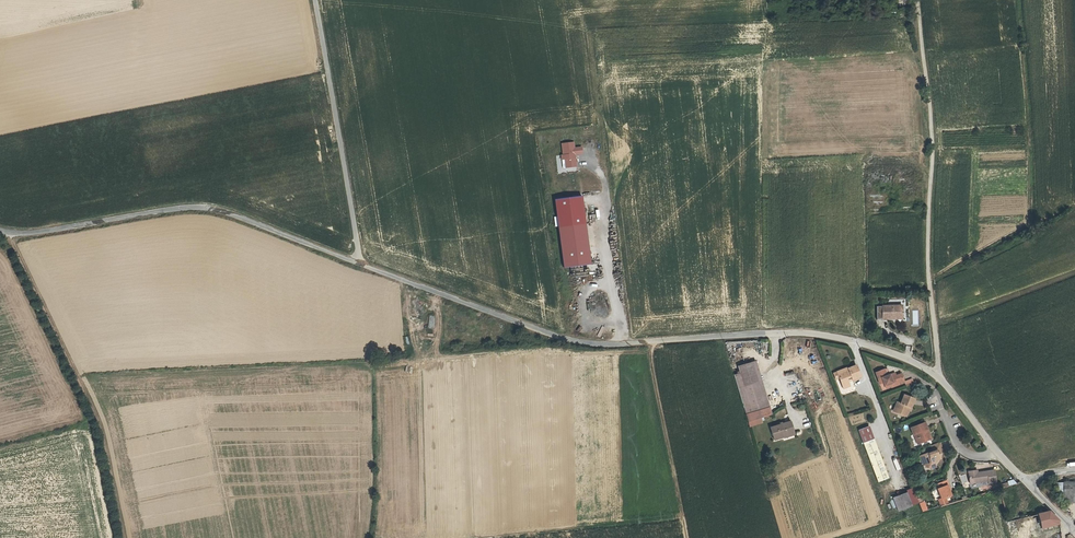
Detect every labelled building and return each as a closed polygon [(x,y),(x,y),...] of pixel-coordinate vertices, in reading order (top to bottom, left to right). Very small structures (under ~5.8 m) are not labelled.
[(576,167),(575,155),(581,154),(581,148),(574,148),(573,143),(561,144),(564,168),(576,167)] [(583,225),(558,229),(563,268),(589,264),(583,225)] [(885,305),(885,318),(891,318),(892,315),(905,315),(905,305),(885,305)] [(738,364),(739,370),(745,385),(758,381),(751,360),(738,364)] [(846,366),(836,369),(838,376),(837,377),(841,387),(848,384),(847,381),(846,377),(850,376),(851,379),(859,377),(854,364),(846,367),(846,366)] [(881,379),(882,382),(888,379),(890,383),(902,378),(899,369),(894,371),(889,373),(888,370),(885,371),(883,365),(874,369),(878,380),(881,379)] [(761,380),(758,381),(745,385),(739,370),(734,371),(746,414),(770,408),(761,380)] [(896,398),(893,407),(903,412),(907,403),(908,403),(912,395),(902,390),(898,399),(896,398)] [(771,415),(770,408),(746,414),(748,421),(771,415)] [(910,423),(912,431),(914,430),(915,435),(917,434),(919,439),(930,435),(928,431),(927,431),(926,429),(927,428),(924,418),(910,423)] [(784,424),(787,434),(793,433),(790,423),(784,424)] [(774,440),(784,437),(784,435),(787,434),(784,424),(770,428),(774,440)] [(877,483),(889,479),(870,426),(858,430),(877,483)] [(931,447),(921,451),(924,460),(925,462),(929,465),(934,463),(932,457),(939,454),(937,449),(942,448),(938,438),(929,442),(931,447)] [(969,482),(990,480),(990,483),(995,482),(994,471),(974,471),(974,470),(968,470),(969,482)] [(965,474),(959,476),(962,484),(968,482),(965,474)] [(949,489),(945,478),(935,482),(936,485),(934,486),(938,498),(937,498),(940,506),(947,504),(945,497),(951,494),(949,489)] [(1062,484),(1062,504),(1074,504),(1074,484),(1062,484)] [(907,492),(893,497),(898,510),(911,505),(907,492)] [(1038,514),(1042,528),(1058,523),(1059,521),(1050,511),(1038,514)]
